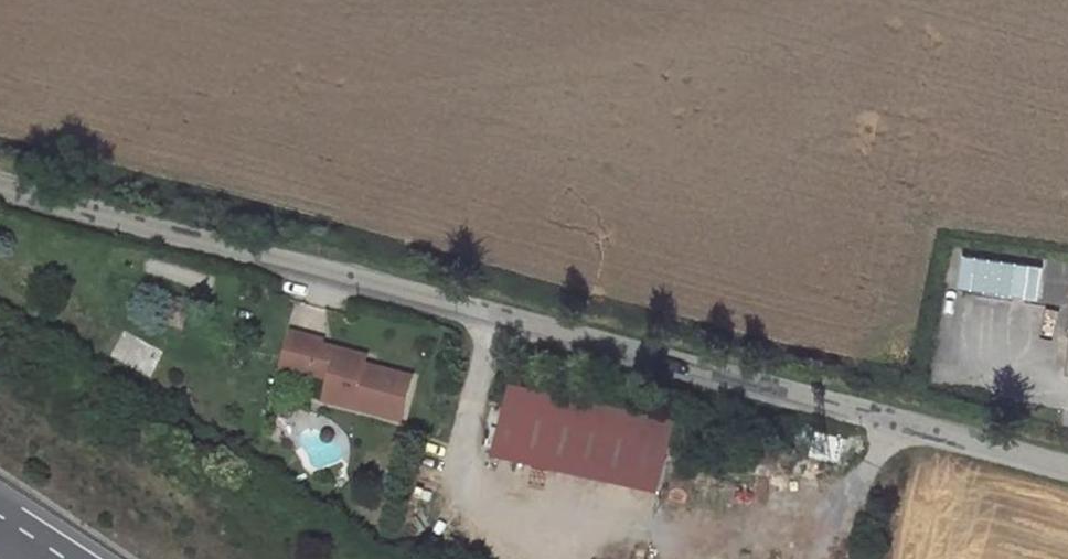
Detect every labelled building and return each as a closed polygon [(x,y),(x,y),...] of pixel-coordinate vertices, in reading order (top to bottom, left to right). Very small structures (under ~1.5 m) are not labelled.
[(957,287),(1039,300),(1045,265),(962,252),(957,287)] [(336,373),(328,400),(405,422),(417,380),(368,366),(370,357),(327,345),(329,340),(296,331),(285,368),(318,377),(321,368),(336,373)] [(678,420),(516,384),(501,453),(663,489),(678,420)]
